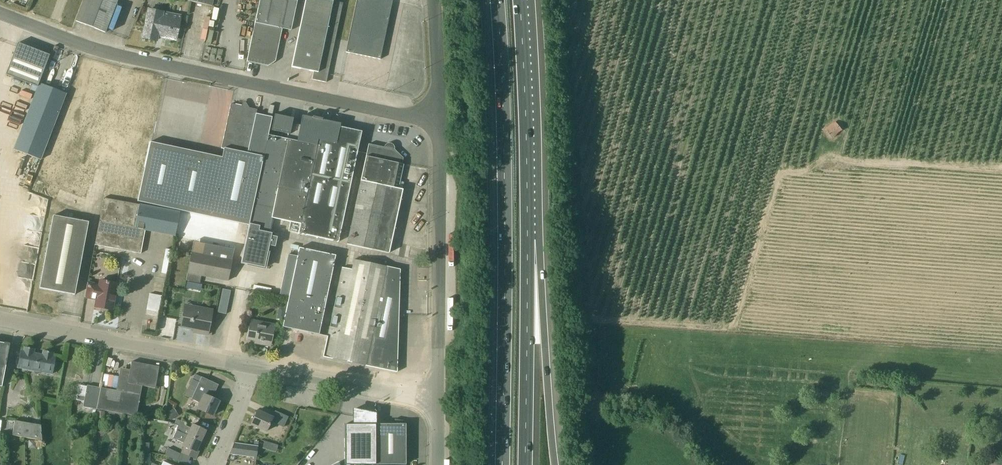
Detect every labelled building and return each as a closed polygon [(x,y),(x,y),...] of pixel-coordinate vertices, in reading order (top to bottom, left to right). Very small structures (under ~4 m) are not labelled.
[(76,21),(105,33),(118,0),(84,0),(76,21)] [(293,21),(297,1),(291,0),(259,0),(247,62),(268,66),(275,61),(282,29),(291,31),(293,21)] [(343,4),(325,0),(306,0),(291,67),(313,72),(312,79),(326,82),(343,4)] [(391,0),(357,0),(345,52),(380,60),(392,0),(391,0)] [(176,40),(181,15),(162,11),(162,12),(149,9),(143,37),(156,41),(157,36),(176,40)] [(37,86),(49,55),(18,43),(6,74),(37,86)] [(41,159),(35,177),(87,194),(96,166),(86,163),(114,77),(90,70),(60,165),(41,159)] [(40,160),(66,94),(39,83),(13,149),(40,160)] [(137,202),(183,211),(249,226),(268,136),(274,106),(269,105),(267,116),(256,114),(257,109),(249,108),(247,105),(244,107),(231,104),(221,148),(223,149),(222,157),(150,142),(137,202)] [(284,139),(268,136),(249,226),(243,254),(241,263),(264,268),(271,233),(275,234),(277,225),(271,223),(276,199),(287,201),(283,220),(290,222),(288,232),(298,234),(338,242),(361,132),(340,127),(340,126),(340,124),(322,120),(322,121),(320,120),(314,118),(314,119),(312,119),(312,118),(302,116),(300,125),(292,123),(293,119),(274,115),(271,131),(285,134),(284,139)] [(835,121),(825,129),(833,139),(843,131),(835,121)] [(398,189),(404,165),(402,164),(403,158),(394,150),(394,147),(393,145),(391,144),(389,143),(387,144),(385,145),(384,147),(369,144),(366,156),(360,181),(359,183),(346,244),(389,253),(403,190),(398,189)] [(175,236),(179,211),(139,204),(139,205),(103,198),(94,245),(141,254),(145,230),(175,236)] [(39,288),(75,295),(88,222),(53,216),(39,288)] [(201,276),(228,282),(233,252),(193,244),(186,281),(199,283),(201,276)] [(290,289),(282,327),(292,329),(318,335),(335,256),(299,248),(294,272),(288,271),(285,288),(290,289)] [(400,269),(394,268),(354,259),(351,270),(342,268),(327,337),(323,357),(397,372),(400,269)] [(117,284),(108,282),(99,280),(98,284),(87,282),(84,298),(96,300),(95,307),(112,310),(115,295),(116,295),(117,289),(116,289),(117,284)] [(149,293),(146,314),(159,316),(161,295),(149,293)] [(207,335),(212,309),(185,304),(181,327),(198,330),(198,333),(207,335)] [(272,341),(273,332),(274,324),(252,319),(248,330),(246,340),(254,341),(254,344),(262,345),(264,338),(271,340),(271,341),(272,341)] [(8,353),(10,343),(4,342),(4,343),(0,343),(0,386),(2,387),(8,353)] [(42,355),(38,354),(33,353),(34,349),(24,347),(24,351),(21,351),(17,369),(52,375),(55,357),(52,357),(53,353),(43,351),(42,355)] [(110,412),(122,414),(136,416),(142,386),(155,388),(159,367),(131,362),(129,374),(119,372),(115,390),(101,388),(97,410),(110,412)] [(116,386),(117,375),(104,374),(103,385),(116,386)] [(211,389),(215,391),(218,385),(201,377),(191,399),(199,403),(196,408),(212,416),(219,402),(207,396),(211,389)] [(87,385),(83,407),(97,409),(100,388),(87,385)] [(344,464),(375,464),(375,424),(374,412),(354,408),(354,423),(344,423),(344,464)] [(171,420),(178,415),(174,409),(166,413),(171,420)] [(105,411),(97,410),(97,418),(104,418),(105,411)] [(277,412),(274,418),(257,410),(251,425),(266,432),(271,422),(283,427),(288,417),(275,411),(277,412)] [(121,421),(122,414),(110,412),(108,419),(121,421)] [(130,424),(131,416),(124,415),(123,423),(130,424)] [(375,424),(375,464),(405,464),(405,460),(405,434),(408,434),(408,421),(394,419),(394,424),(375,424)] [(40,425),(14,421),(12,436),(42,440),(40,425)] [(185,425),(186,423),(180,421),(178,426),(177,429),(200,441),(201,441),(206,430),(192,424),(190,428),(185,425)] [(201,441),(200,441),(177,429),(174,436),(172,441),(182,445),(183,446),(181,452),(195,459),(199,451),(196,450),(201,441)] [(258,446),(234,443),(229,454),(254,457),(253,460),(256,460),(258,446)] [(177,461),(180,454),(168,448),(165,455),(177,461)]
